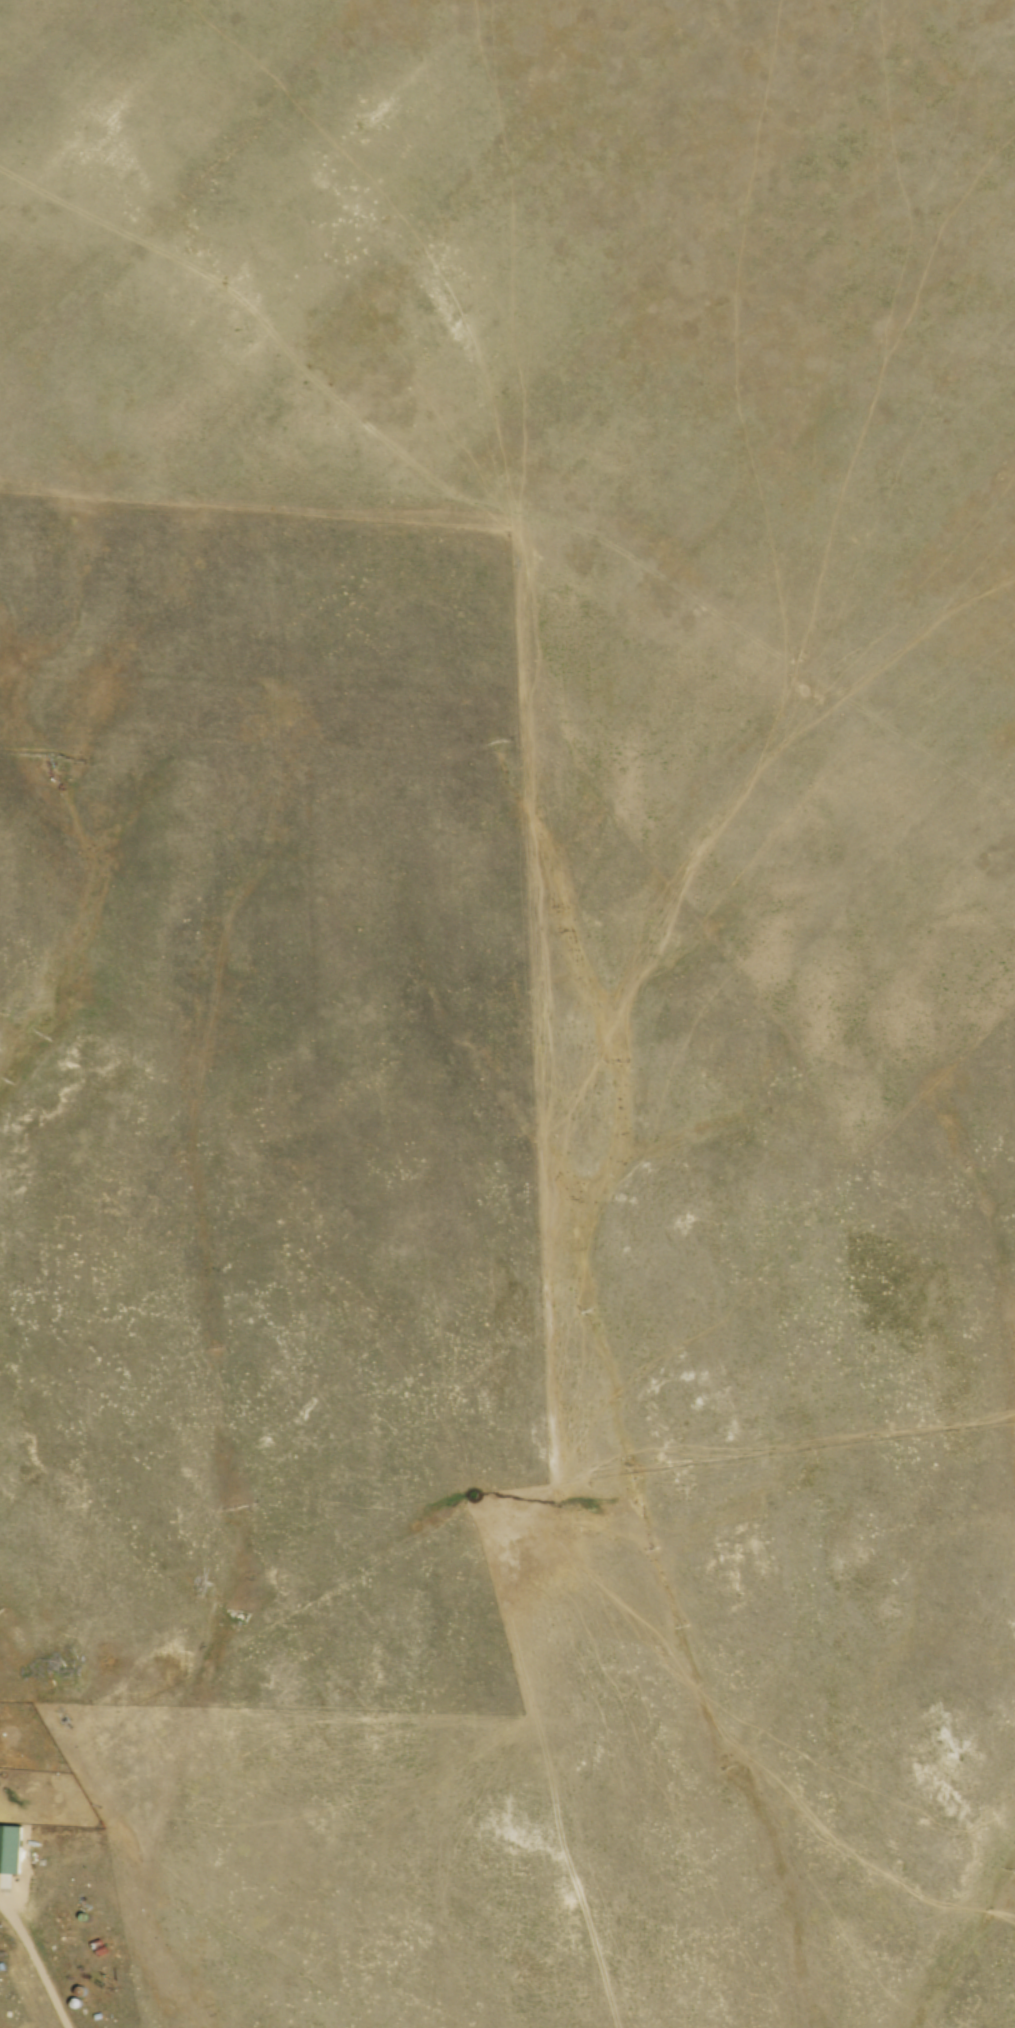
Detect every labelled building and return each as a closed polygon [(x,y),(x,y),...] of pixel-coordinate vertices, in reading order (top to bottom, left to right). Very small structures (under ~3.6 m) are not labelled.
[(26,1872),(0,1870),(0,1823),(28,1824),(26,1872)]
